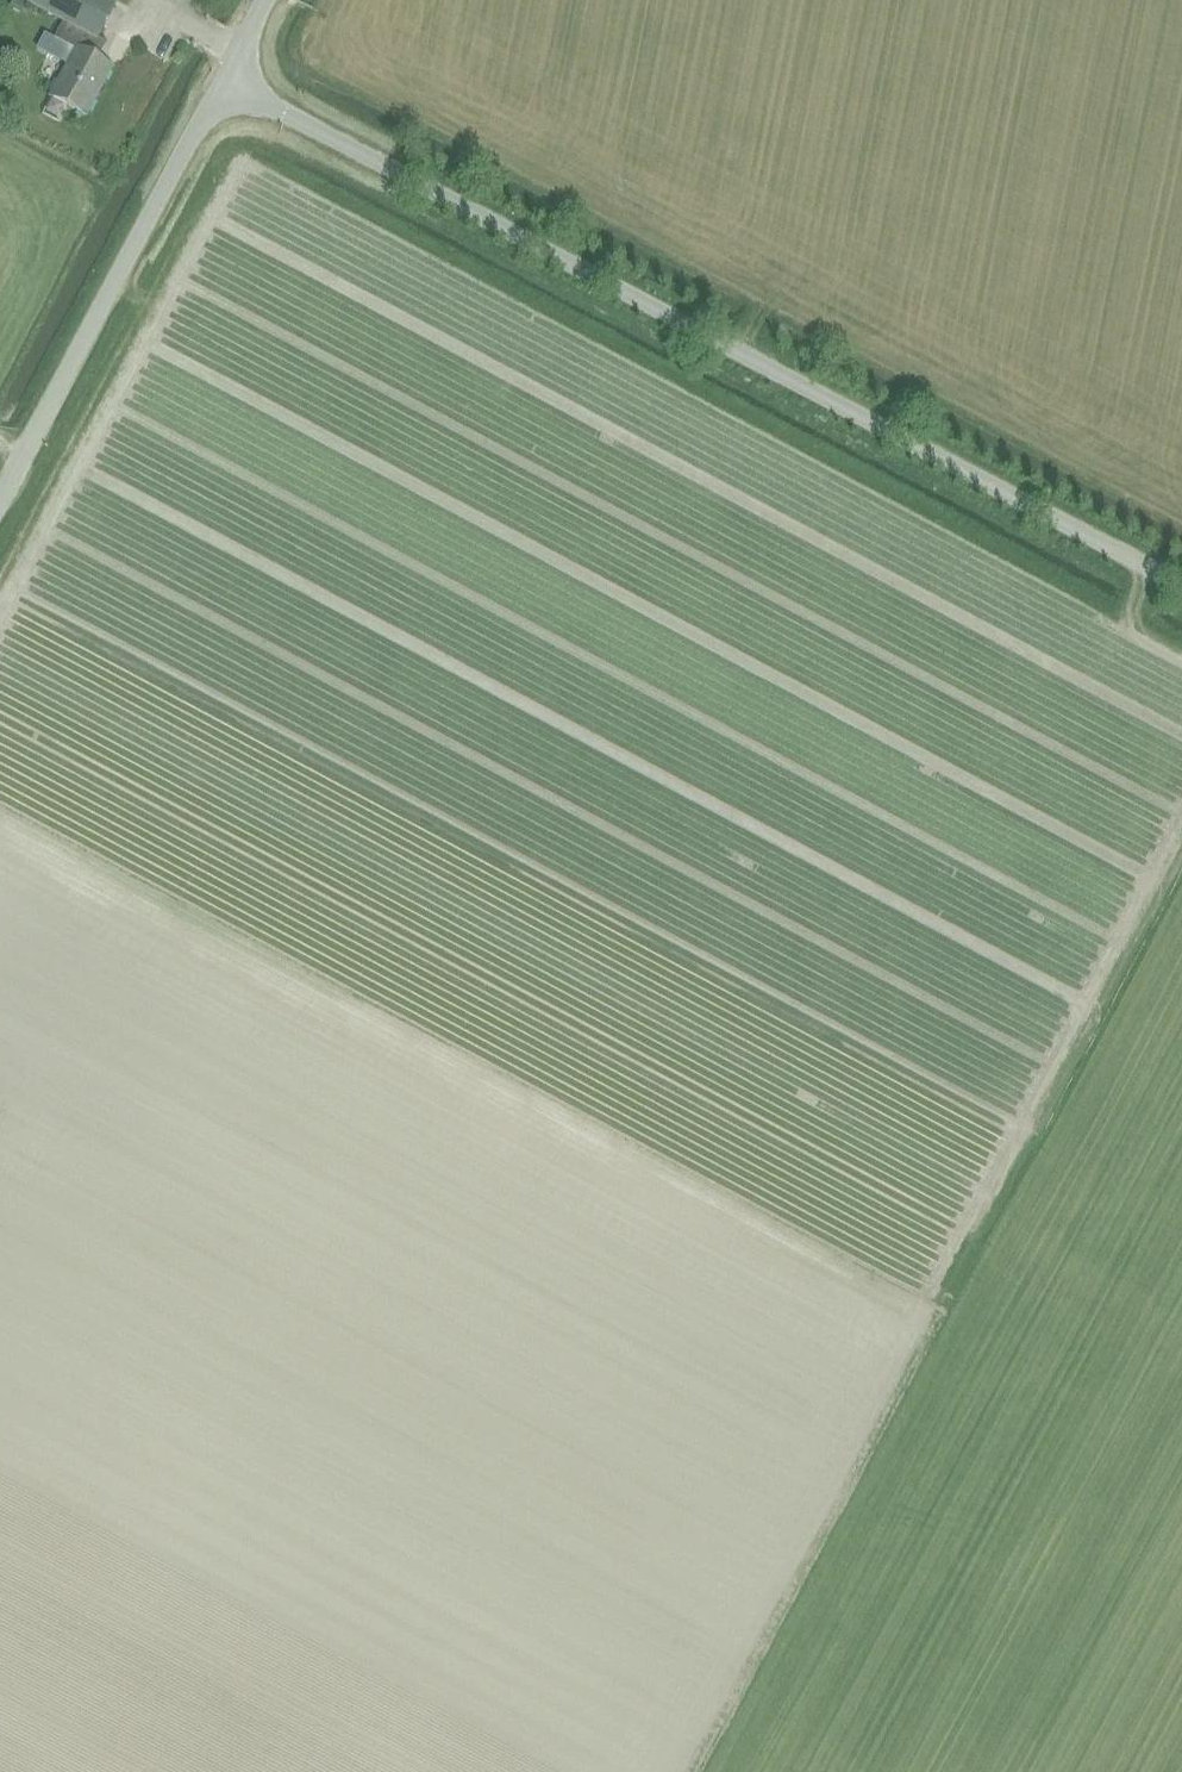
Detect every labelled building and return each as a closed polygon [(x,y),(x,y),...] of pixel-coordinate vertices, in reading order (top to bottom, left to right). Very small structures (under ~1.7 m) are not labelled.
[(27,0),(14,0),(10,7),(21,14),(29,1),(27,0)] [(49,97),(86,117),(111,68),(98,61),(107,44),(98,39),(64,22),(55,40),(74,51),(49,97)]
